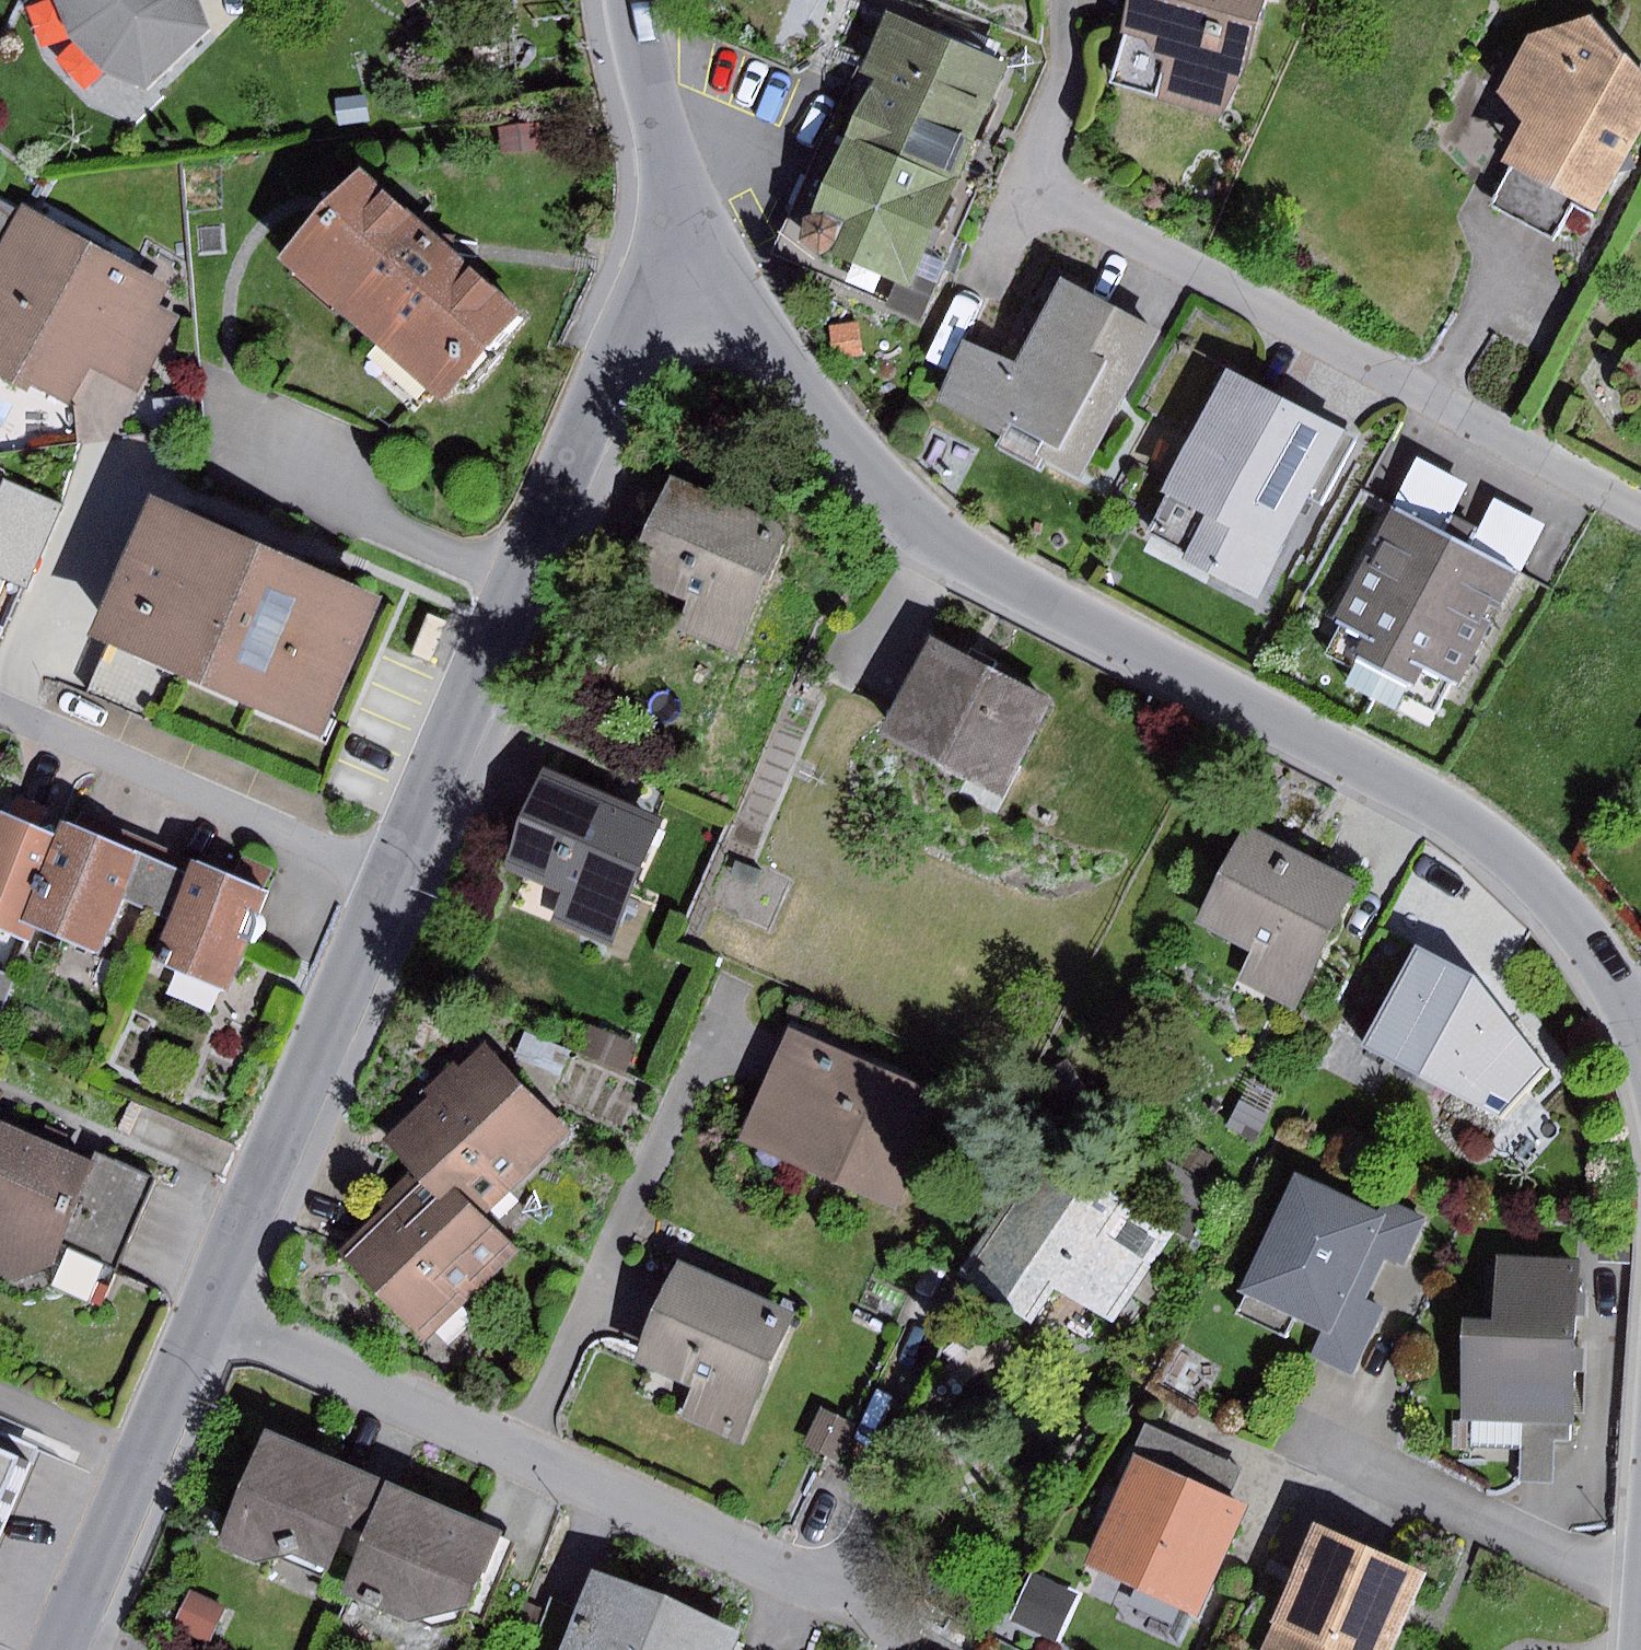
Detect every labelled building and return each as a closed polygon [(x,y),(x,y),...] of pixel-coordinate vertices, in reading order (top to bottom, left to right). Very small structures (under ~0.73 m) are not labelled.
[(69,33),(101,69),(147,88),(208,31),(203,3),(202,0),(56,0),(69,33)] [(1124,30),(1146,37),(1157,60),(1166,63),(1156,96),(1221,116),(1257,0),(1134,0),(1124,30)] [(1012,63),(883,5),(771,252),(919,319),(985,172),(998,179),(1010,152),(978,138),(1012,63)] [(1531,35),(1500,92),(1523,122),(1503,163),(1511,167),(1573,200),(1595,211),(1640,128),(1640,73),(1592,15),(1531,35)] [(366,93),(337,98),(341,125),(370,120),(366,93)] [(539,124),(498,128),(500,152),(542,148),(539,124)] [(1573,200),(1511,167),(1491,204),(1553,237),(1573,200)] [(442,244),(368,179),(293,263),(455,406),(530,322),(442,244)] [(23,208),(0,250),(0,379),(28,394),(34,383),(70,402),(89,366),(138,392),(178,318),(155,306),(166,285),(23,208)] [(1018,364),(963,340),(936,401),(1079,479),(1161,331),(1062,277),(1018,364)] [(859,323),(831,327),(835,358),(863,354),(859,323)] [(1624,353),(1631,404),(1640,405),(1640,343),(1624,353)] [(1358,438),(1227,369),(1163,490),(1206,513),(1184,555),(1257,594),(1309,496),(1323,504),(1358,438)] [(1419,458),(1392,508),(1443,535),(1470,484),(1419,458)] [(26,588),(63,504),(4,477),(0,486),(0,576),(26,588)] [(788,524),(668,477),(629,574),(688,597),(675,629),(736,654),(788,524)] [(383,597),(156,497),(94,635),(110,642),(171,670),(322,736),(383,597)] [(1493,498),(1468,548),(1518,574),(1544,524),(1493,498)] [(1443,535),(1392,508),(1335,616),(1372,636),(1358,663),(1410,691),(1424,665),(1460,684),(1518,574),(1468,548),(1443,535)] [(429,613),(413,651),(433,660),(449,621),(429,613)] [(1056,700),(934,635),(882,732),(1004,797),(1056,700)] [(171,670),(110,642),(90,691),(151,717),(171,670)] [(658,820),(547,774),(508,870),(564,893),(552,922),(607,944),(658,820)] [(0,811),(0,928),(24,939),(29,925),(65,839),(0,811)] [(1360,880),(1242,823),(1194,922),(1253,951),(1239,981),(1297,1009),(1360,880)] [(70,825),(65,839),(29,925),(95,952),(118,899),(136,852),(70,825)] [(163,862),(136,852),(118,899),(144,909),(163,862)] [(264,889),(194,861),(189,873),(170,919),(153,963),(225,992),(245,940),(255,944),(262,926),(263,919),(260,916),(254,913),(264,889)] [(189,873),(163,862),(144,909),(170,919),(189,873)] [(1416,943),(1363,1048),(1500,1121),(1548,1068),(1475,977),(1416,943)] [(13,979),(0,974),(0,1011),(13,979)] [(952,1087),(792,1021),(741,1141),(901,1207),(952,1087)] [(389,1138),(417,1167),(476,1227),(572,1134),(484,1045),(389,1138)] [(0,1119),(0,1277),(10,1281),(60,1261),(66,1246),(79,1216),(92,1187),(103,1163),(0,1119)] [(1211,1160),(1147,1125),(1135,1147),(1199,1183),(1211,1160)] [(1175,1231),(1047,1145),(960,1274),(1033,1324),(1058,1287),(1112,1323),(1175,1231)] [(106,1157),(103,1163),(92,1187),(145,1211),(158,1180),(106,1157)] [(417,1167),(334,1248),(422,1337),(506,1256),(476,1227),(417,1167)] [(1383,1212),(1293,1170),(1236,1293),(1321,1332),(1309,1358),(1351,1377),(1384,1307),(1365,1298),(1386,1255),(1405,1263),(1425,1219),(1387,1201),(1383,1212)] [(145,1211),(92,1187),(79,1216),(132,1239),(145,1211)] [(132,1239),(79,1216),(66,1246),(82,1254),(118,1269),(132,1239)] [(1492,1319),(1463,1318),(1460,1418),(1523,1421),(1573,1422),(1579,1259),(1494,1256),(1492,1319)] [(798,1309),(678,1262),(639,1360),(697,1383),(683,1419),(745,1443),(798,1309)] [(822,1409),(804,1445),(837,1462),(855,1425),(822,1409)] [(1573,1422),(1523,1421),(1521,1482),(1554,1482),(1555,1443),(1573,1444),(1573,1422)] [(1148,1426),(1134,1456),(1228,1498),(1241,1469),(1148,1426)] [(354,1559),(386,1481),(265,1431),(217,1548),(256,1564),(292,1555),(326,1569),(334,1550),(354,1559)] [(0,1451),(0,1529),(28,1463),(0,1451)] [(1228,1498),(1134,1456),(1084,1567),(1196,1617),(1247,1506),(1228,1498)] [(500,1531),(386,1481),(354,1559),(341,1591),(407,1620),(469,1606),(500,1531)] [(1315,1527),(1261,1649),(1389,1649),(1423,1574),(1315,1527)] [(1033,1570),(1009,1620),(1056,1643),(1080,1593),(1033,1570)] [(668,1603),(595,1573),(563,1649),(649,1649),(668,1603)] [(192,1593),(177,1629),(215,1644),(230,1608),(192,1593)] [(550,1597),(530,1649),(557,1649),(574,1606),(550,1597)] [(742,1632),(668,1603),(649,1649),(735,1649),(742,1632)]
